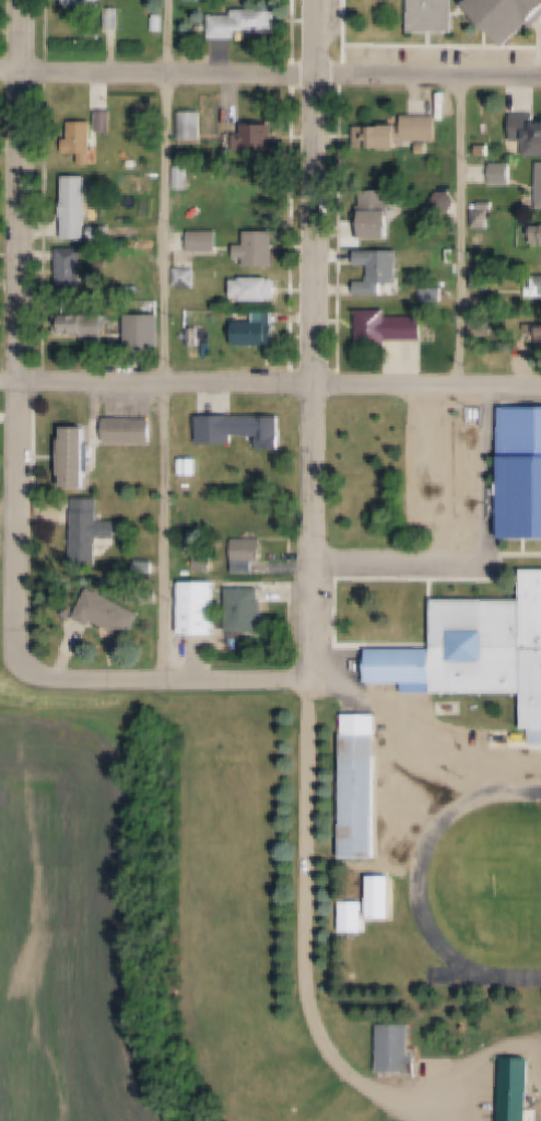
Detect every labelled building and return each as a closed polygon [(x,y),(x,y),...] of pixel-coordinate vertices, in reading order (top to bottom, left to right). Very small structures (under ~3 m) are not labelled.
[(416,33),(417,0),(462,0),(461,34),(416,33)] [(478,4),(482,0),(540,0),(540,25),(519,47),(478,4)] [(238,11),(281,11),(280,32),(243,31),(243,39),(214,38),(214,15),(238,16),(238,11)] [(158,15),(167,15),(167,30),(157,30),(158,15)] [(485,92),(494,93),(494,116),(485,116),(485,92)] [(103,112),(116,112),(116,132),(103,132),(103,112)] [(149,112),(157,113),(157,122),(149,122),(149,112)] [(184,113),(208,113),(207,142),(184,141),(184,113)] [(540,124),(540,155),(529,155),(529,142),(515,141),(515,115),(540,115),(540,124)] [(410,143),(410,151),(363,150),(363,129),(393,130),(393,128),(410,128),(410,117),(445,118),(444,143),(410,143)] [(96,123),(96,165),(84,164),(84,153),(72,153),(72,123),(96,123)] [(249,126),(279,126),(279,153),(249,152),(249,126)] [(481,148),(495,149),(495,157),(480,157),(481,148)] [(497,164),(517,164),(517,184),(496,184),(497,164)] [(178,166),(192,167),(192,189),(178,189),(178,166)] [(69,176),(94,177),(93,240),(68,239),(69,176)] [(369,192),(397,193),(397,238),(369,238),(369,192)] [(478,211),(497,211),(497,230),(478,229),(478,211)] [(530,229),(530,248),(540,248),(540,229),(530,229)] [(197,231),(223,232),(223,252),(196,252),(197,231)] [(254,231),(281,232),(280,266),(252,266),(252,257),(244,257),(245,245),(252,245),(254,231)] [(63,249),(87,250),(87,288),(62,288),(63,249)] [(404,251),(404,287),(378,287),(378,270),(361,270),(361,250),(404,251)] [(180,269),(201,270),(201,288),(180,288),(180,269)] [(278,280),(283,280),(282,299),(278,299),(278,302),(248,301),(248,299),(239,298),(239,280),(249,280),(249,277),(278,278),(278,280)] [(427,288),(449,288),(448,300),(427,300),(427,288)] [(392,339),(392,348),(363,347),(364,310),(393,310),(393,316),(428,316),(428,340),(392,339)] [(240,322),(259,322),(259,312),(280,312),(279,346),(239,345),(240,322)] [(64,315),(109,316),(109,336),(89,336),(89,333),(63,333),(64,315)] [(474,320),(495,320),(495,335),(474,334),(474,320)] [(527,345),(540,345),(540,327),(527,327),(527,345)] [(192,328),(204,330),(204,347),(191,347),(192,328)] [(208,330),(216,330),(216,346),(208,346),(208,330)] [(140,332),(153,332),(153,349),(140,349),(140,332)] [(508,409),(540,410),(540,539),(505,539),(508,409)] [(203,417),(286,418),(286,449),(263,449),(263,437),(238,436),(237,444),(202,444),(203,417)] [(109,420),(155,421),(155,444),(108,443),(109,420)] [(69,428),(93,429),(92,488),(68,487),(69,428)] [(79,499),(105,499),(105,523),(124,523),(122,540),(105,540),(104,563),(78,563),(79,499)] [(183,521),(203,522),(203,530),(183,529),(183,521)] [(238,540),(268,541),(268,564),(259,564),(259,574),(237,574),(238,540)] [(199,558),(216,558),(216,570),(199,569),(199,558)] [(532,570),(540,571),(540,729),(529,729),(529,695),(442,693),(442,683),(374,682),(374,649),(442,650),(443,600),(531,601),(532,570)] [(186,582),(220,583),(219,636),(185,636),(186,582)] [(235,589),(267,590),(267,602),(270,602),(270,635),(234,634),(235,589)] [(97,590),(148,616),(134,640),(101,623),(98,626),(82,617),(97,590)] [(393,686),(424,687),(424,695),(393,695),(393,686)] [(444,706),(468,707),(467,715),(444,715),(444,706)] [(346,737),(383,738),(379,859),(343,859),(346,737)] [(369,880),(380,880),(379,894),(369,894),(369,880)] [(383,1024),(419,1025),(417,1056),(423,1056),(423,1074),(381,1073),(383,1024)] [(534,1099),(534,1120),(504,1120),(504,1098),(534,1099)]
